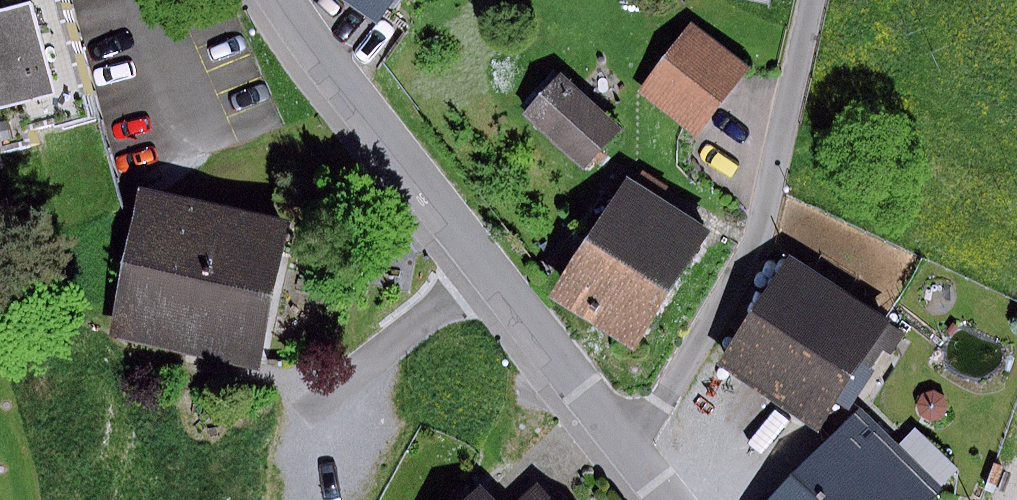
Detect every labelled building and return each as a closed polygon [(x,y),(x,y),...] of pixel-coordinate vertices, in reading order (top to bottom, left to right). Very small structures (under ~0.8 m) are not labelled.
[(45,135),(41,117),(92,105),(64,0),(0,0),(0,147),(45,135)] [(375,24),(391,0),(340,0),(375,24)] [(747,68),(692,23),(640,87),(695,131),(747,68)] [(617,129),(562,75),(525,112),(580,167),(617,129)] [(706,229),(622,177),(547,298),(630,350),(706,229)] [(287,220),(136,190),(108,335),(259,364),(287,220)] [(889,327),(784,257),(715,359),(819,430),(889,327)] [(767,499),(930,499),(940,490),(858,409),(767,499)] [(464,499),(486,499),(475,489),(464,499)]
